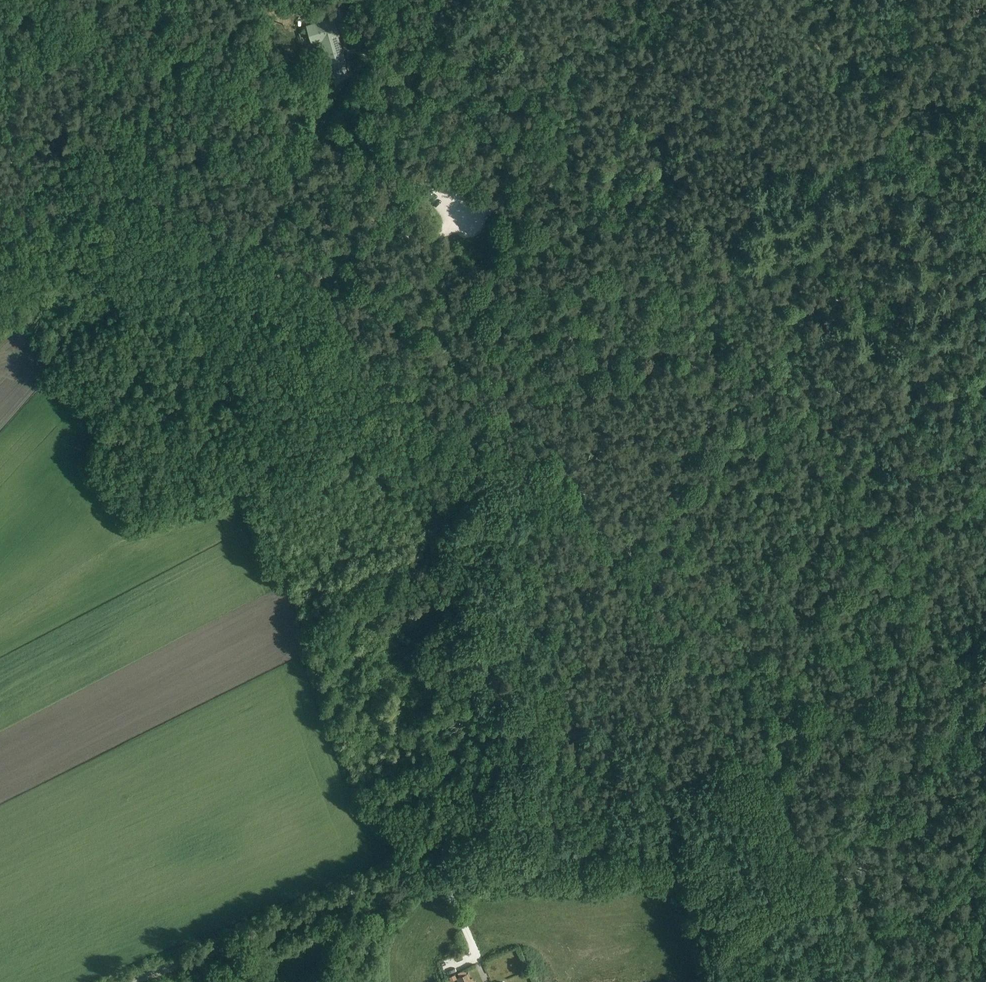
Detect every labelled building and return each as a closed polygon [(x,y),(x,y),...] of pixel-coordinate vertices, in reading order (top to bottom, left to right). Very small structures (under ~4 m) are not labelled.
[(335,17),(308,25),(313,42),(322,40),(331,69),(345,65),(346,64),(338,35),(340,35),(335,17)] [(459,981),(471,981),(468,973),(457,978),(459,981)]
